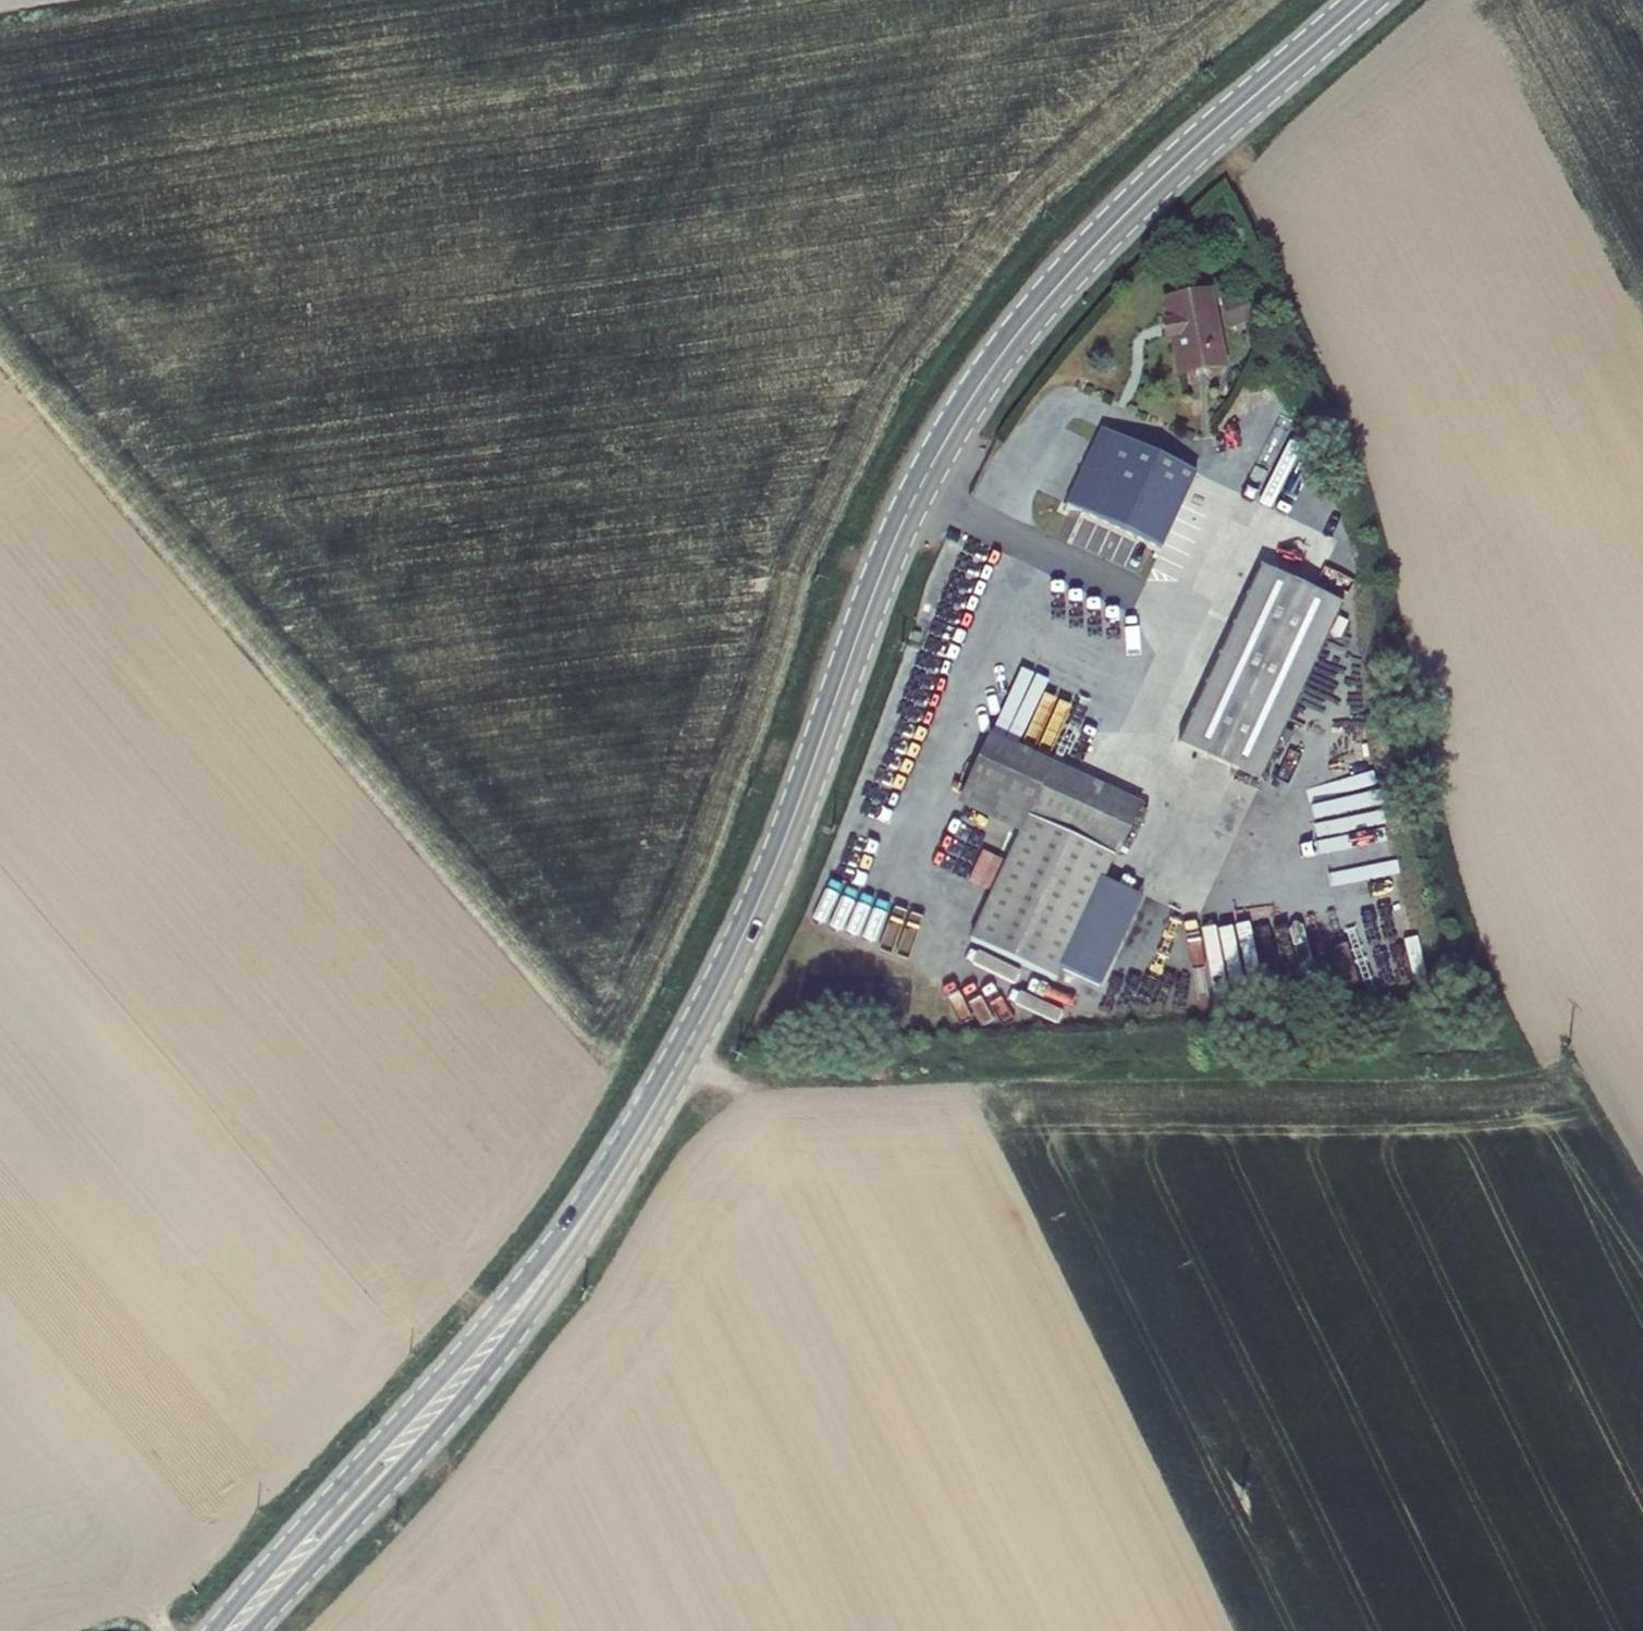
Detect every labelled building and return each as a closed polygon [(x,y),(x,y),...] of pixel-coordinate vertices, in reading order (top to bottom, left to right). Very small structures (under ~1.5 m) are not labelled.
[(1226,287),(1183,296),(1194,354),(1238,345),(1226,287)] [(1238,345),(1194,354),(1197,368),(1241,359),(1238,345)] [(1115,424),(1080,500),(1174,544),(1209,468),(1115,424)] [(1191,739),(1274,778),(1357,599),(1274,561),(1191,739)] [(1042,809),(983,937),(1068,976),(1073,964),(1116,874),(1128,849),(1131,851),(1154,801),(1004,730),(980,781),(1042,809)] [(1156,893),(1116,874),(1073,964),(1113,983),(1156,893)]
